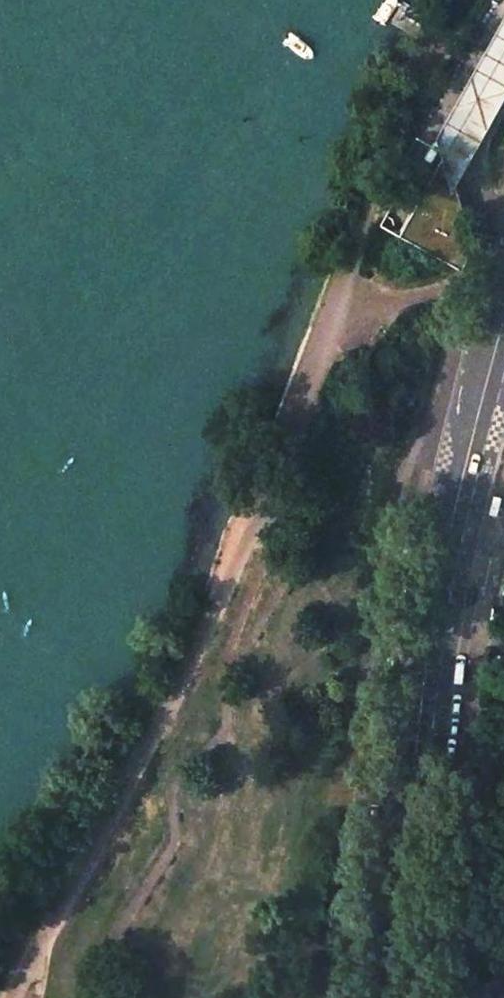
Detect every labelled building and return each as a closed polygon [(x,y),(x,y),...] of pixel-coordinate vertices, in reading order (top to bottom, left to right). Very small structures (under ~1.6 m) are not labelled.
[(441,171),(449,175),(452,187),(503,94),(503,12),(432,139),(441,171)] [(441,171),(435,168),(396,239),(457,274),(459,268),(462,260),(463,252),(464,243),(464,231),(452,187),(449,175),(441,171)] [(498,311),(490,309),(486,326),(489,327),(493,328),(498,311)] [(500,498),(493,497),(490,513),(497,515),(500,498)]
